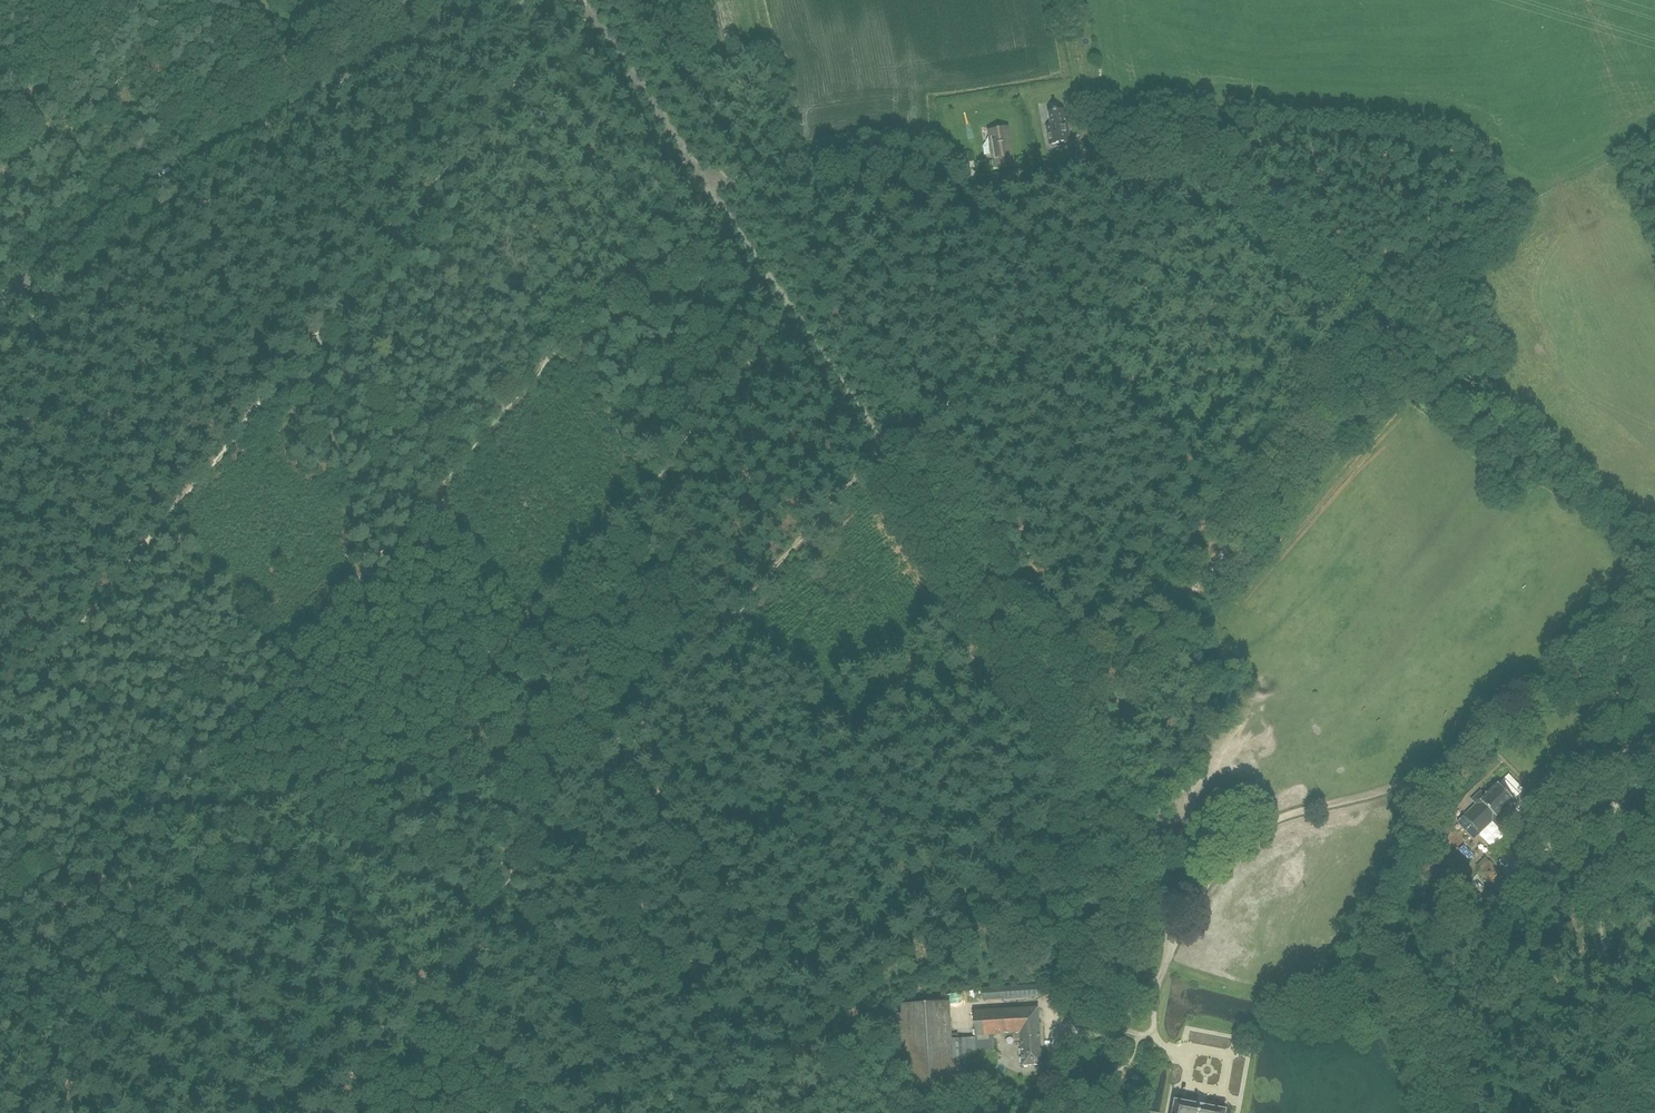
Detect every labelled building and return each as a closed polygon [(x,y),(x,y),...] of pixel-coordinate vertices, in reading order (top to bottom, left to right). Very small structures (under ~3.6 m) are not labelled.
[(1092,96),(1094,105),(1103,103),(1101,94),(1092,96)] [(1049,131),(1052,149),(1067,146),(1066,140),(1072,140),(1068,115),(1059,116),(1059,115),(1056,115),(1056,116),(1051,117),(1053,131),(1049,131)] [(1015,164),(1009,126),(988,130),(994,167),(1015,164)] [(1514,800),(1497,783),(1485,795),(1480,791),(1471,799),(1476,804),(1463,815),(1480,833),(1492,821),(1502,831),(1511,823),(1501,812),(1514,800)] [(1445,840),(1449,835),(1446,827),(1439,821),(1429,833),(1436,839),(1445,840)] [(1477,873),(1489,885),(1501,873),(1497,868),(1496,869),(1493,866),(1494,865),(1489,860),(1477,873)] [(1037,984),(1002,987),(1003,999),(1017,998),(1020,998),(1020,996),(1027,995),(1027,997),(1038,997),(1037,984)] [(1038,1008),(974,1012),(975,1035),(1020,1032),(1022,1065),(1042,1063),(1038,1008)] [(1136,1095),(1138,1083),(1132,1082),(1129,1094),(1136,1095)] [(1226,1110),(1176,1101),(1174,1112),(1225,1112),(1226,1110)]
